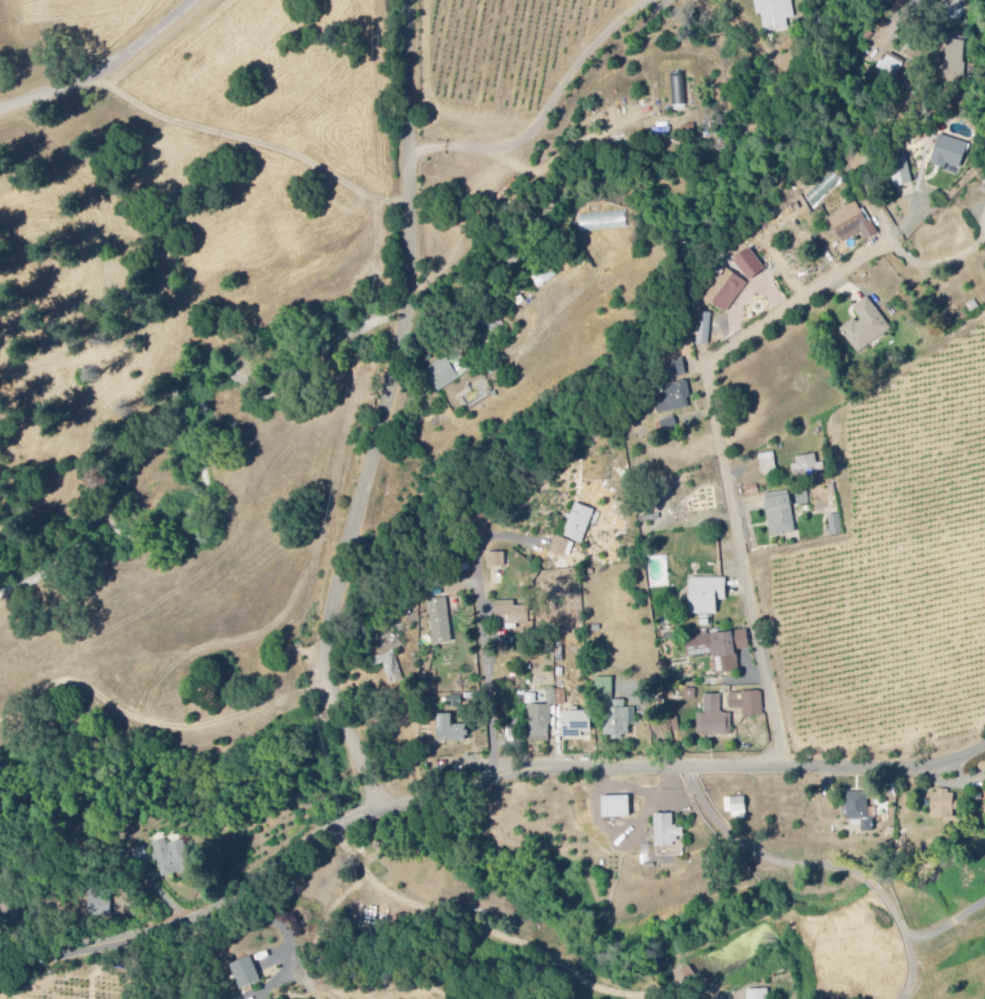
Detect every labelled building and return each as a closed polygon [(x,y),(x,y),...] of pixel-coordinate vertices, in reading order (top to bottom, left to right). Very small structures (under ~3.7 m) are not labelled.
[(793,0),(755,0),(758,18),(763,17),(765,34),(790,31),(788,21),(796,20),(793,0)] [(947,70),(963,71),(964,42),(948,41),(947,70)] [(878,71),(897,79),(904,62),(889,55),(886,63),(882,62),(878,71)] [(684,73),(670,75),(675,108),(689,106),(684,73)] [(963,169),(969,143),(940,137),(933,166),(947,169),(948,166),(963,169)] [(914,184),(909,165),(892,170),(897,189),(914,184)] [(878,236),(859,203),(830,219),(844,244),(863,233),(868,241),(878,236)] [(735,261),(751,283),(767,271),(751,249),(735,261)] [(737,320),(757,291),(727,270),(707,300),(737,320)] [(841,330),(858,355),(892,331),(870,298),(852,310),(858,318),(841,330)] [(471,371),(462,357),(451,365),(446,358),(426,372),(441,393),(471,371)] [(688,376),(684,359),(668,363),(671,379),(688,376)] [(660,415),(693,408),(687,383),(654,390),(660,415)] [(679,428),(674,417),(661,423),(666,434),(679,428)] [(778,474),(775,454),(760,456),(763,477),(778,474)] [(826,464),(818,464),(817,457),(797,458),(797,466),(795,466),(796,475),(826,474),(826,464)] [(799,507),(811,505),(808,492),(797,494),(799,507)] [(767,495),(771,538),(796,535),(791,493),(767,495)] [(565,538),(584,545),(595,511),(575,504),(565,538)] [(845,536),(842,515),(828,517),(831,537),(845,536)] [(551,553),(570,559),(575,543),(556,538),(551,553)] [(488,569),(507,568),(506,554),(487,555),(488,569)] [(727,602),(727,580),(691,579),(691,616),(718,617),(718,602),(727,602)] [(454,643),(447,599),(429,602),(436,646),(454,643)] [(530,607),(516,608),(516,603),(497,603),(498,626),(507,626),(507,631),(517,630),(517,626),(531,626),(530,607)] [(716,674),(740,672),(738,652),(751,650),(748,631),(687,638),(689,658),(714,655),(716,674)] [(390,686),(403,684),(398,653),(375,657),(377,666),(387,665),(390,686)] [(614,702),(614,679),(598,679),(598,702),(607,702),(606,739),(631,739),(631,727),(636,727),(636,710),(626,710),(626,702),(614,702)] [(730,694),(731,710),(744,710),(744,717),(764,717),(764,693),(730,694)] [(721,696),(705,696),(706,715),(698,715),(699,737),(733,737),(732,714),(722,715),(721,696)] [(464,708),(463,698),(448,698),(449,708),(464,708)] [(564,739),(583,739),(583,735),(593,734),(592,712),(563,713),(564,739)] [(468,743),(468,726),(453,726),(453,716),(438,716),(439,743),(468,743)] [(932,821),(956,822),(956,803),(955,803),(955,793),(933,793),(932,821)] [(631,819),(631,798),(603,798),(604,819),(631,819)] [(747,820),(747,799),(726,799),(727,815),(733,815),(734,821),(747,820)] [(657,858),(685,857),(684,828),(675,829),(674,816),(656,816),(657,858)] [(185,841),(169,846),(167,841),(154,844),(162,879),(184,874),(185,878),(194,876),(185,841)] [(111,915),(111,894),(89,893),(89,914),(111,915)] [(242,992),(262,983),(252,958),(232,966),(242,992)] [(748,991),(749,998),(770,998),(770,990),(748,991)]
